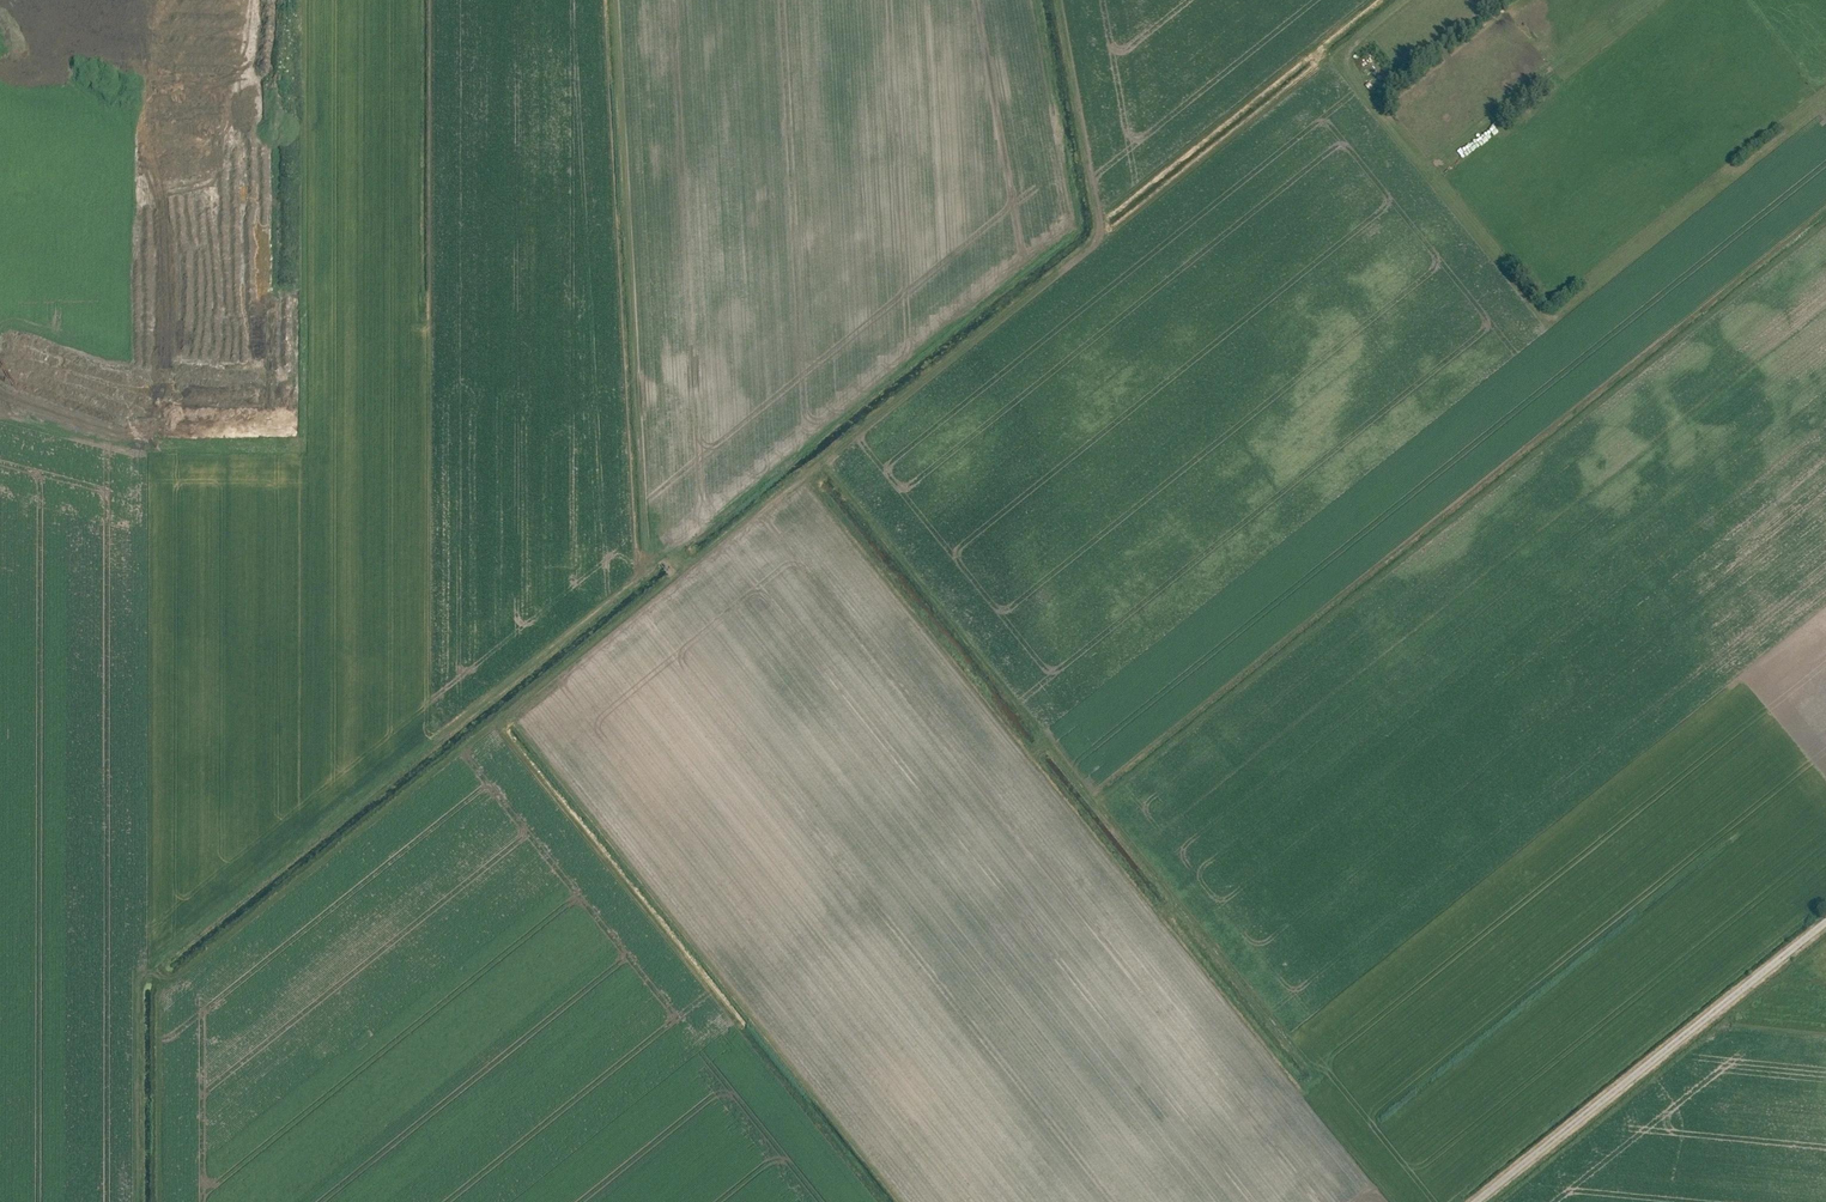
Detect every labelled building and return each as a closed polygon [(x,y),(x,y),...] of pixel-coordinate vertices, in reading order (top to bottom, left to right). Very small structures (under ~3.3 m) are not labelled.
[(168,971),(189,959),(185,953),(165,965),(168,971)]
